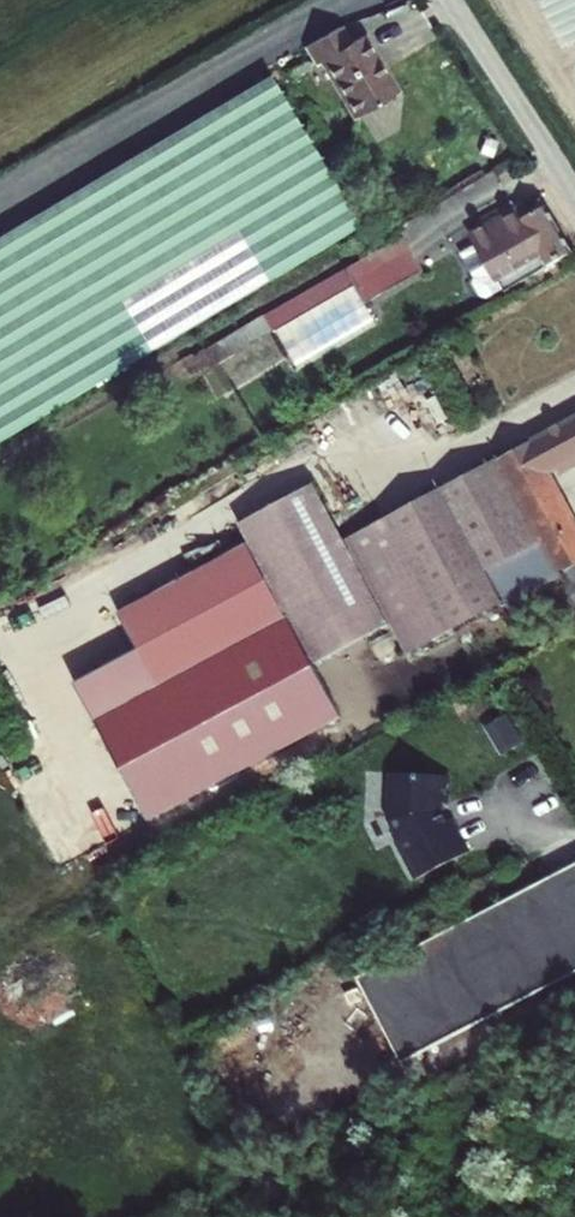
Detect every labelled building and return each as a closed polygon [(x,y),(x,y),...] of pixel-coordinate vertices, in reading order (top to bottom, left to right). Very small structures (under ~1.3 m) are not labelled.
[(343,17),(313,34),(324,54),(330,51),(362,107),(402,83),(368,23),(353,31),(343,17)] [(0,232),(0,435),(366,220),(278,69),(0,232)] [(551,206),(526,220),(484,243),(505,283),(508,289),(574,254),(574,247),(551,206)] [(484,243),(526,220),(520,209),(478,232),(482,238),(484,243)] [(270,305),(281,323),(360,277),(368,291),(424,258),(406,226),(270,305)] [(492,291),(505,283),(484,243),(482,238),(470,245),(492,291)] [(360,277),(281,323),(305,365),(384,319),(368,291),(360,277)] [(507,457),(508,458),(566,574),(574,569),(574,513),(556,476),(574,466),(574,422),(507,457)] [(566,574),(508,458),(391,519),(449,629),(507,601),(510,605),(566,574)] [(318,669),(397,625),(352,540),(323,483),(243,524),(253,544),(122,613),(140,649),(76,682),(148,820),(344,718),(318,669)] [(352,540),(397,625),(411,652),(449,629),(391,519),(352,540)] [(574,591),(574,569),(566,574),(574,591)] [(492,721),(503,750),(525,742),(515,713),(492,721)] [(396,767),(393,814),(402,834),(399,836),(418,874),(470,848),(454,816),(450,818),(444,804),(444,799),(450,800),(452,771),(396,767)] [(574,971),(574,864),(356,972),(398,1058),(574,971)]
